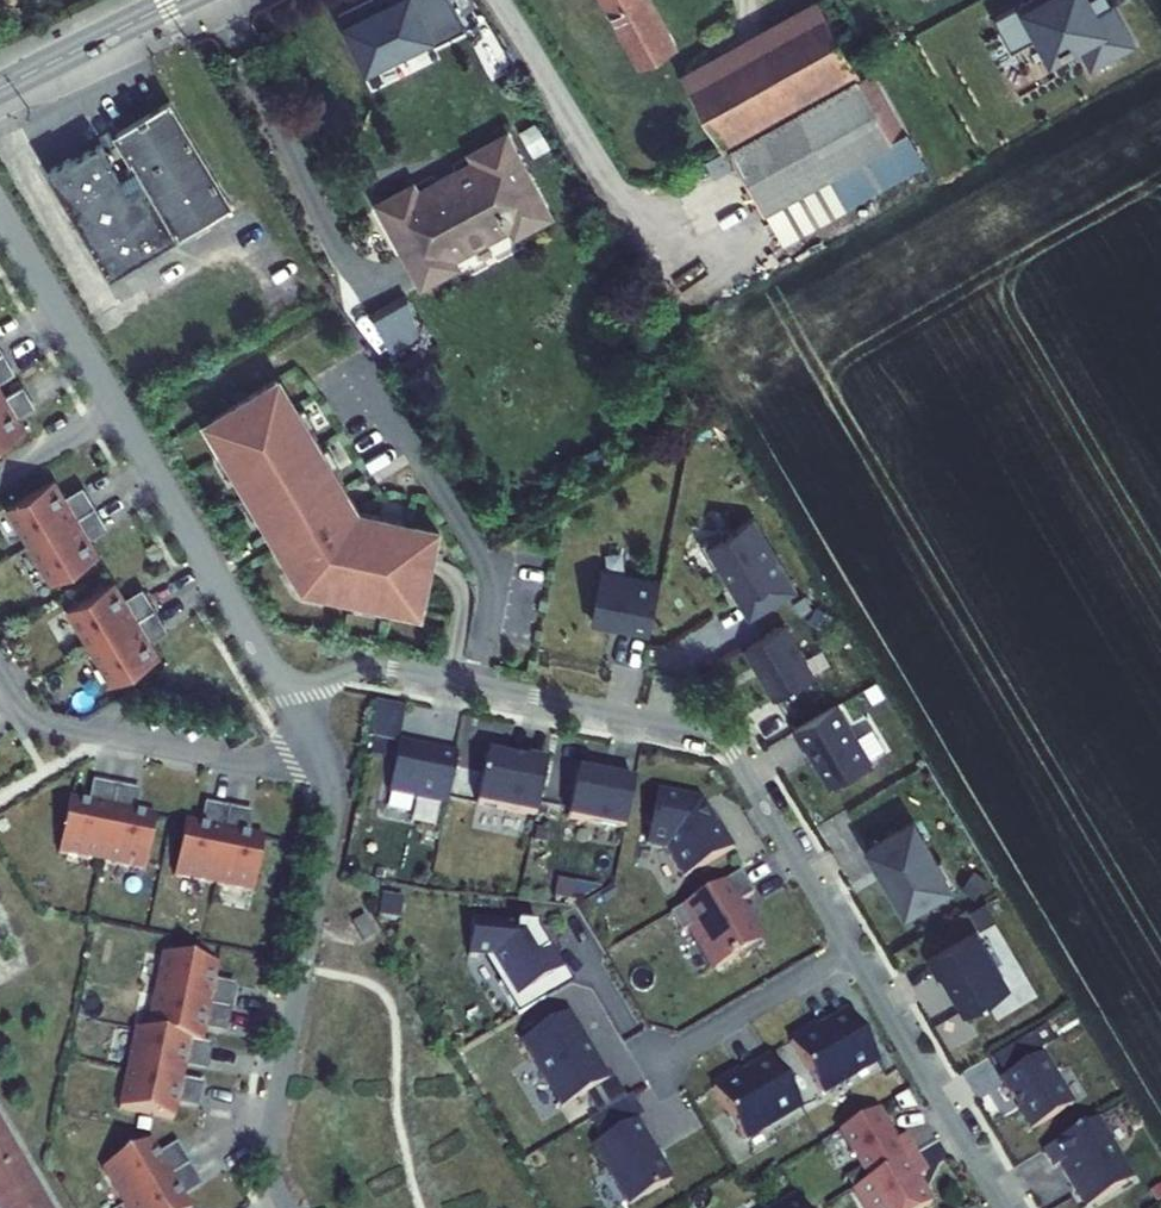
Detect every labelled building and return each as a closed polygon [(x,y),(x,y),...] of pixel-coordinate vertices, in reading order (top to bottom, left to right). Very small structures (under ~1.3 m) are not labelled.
[(370,70),(428,43),(430,48),(464,32),(449,0),(389,0),(346,20),(370,70)] [(642,68),(672,52),(643,0),(605,0),(642,68)] [(994,17),(1013,50),(1041,34),(1055,58),(1081,43),(1093,63),(1129,43),(1107,3),(1100,6),(1097,0),(1024,0),(994,17)] [(726,148),(728,147),(857,76),(836,39),(816,5),(815,3),(685,75),(726,148)] [(858,80),(857,76),(728,147),(764,212),(766,211),(828,177),(892,142),(907,132),(874,71),(858,80)] [(170,102),(117,134),(120,140),(106,149),(102,143),(71,162),(70,159),(48,172),(112,277),(232,204),(170,102)] [(120,140),(117,134),(112,127),(98,135),(102,143),(106,149),(120,140)] [(422,286),(457,267),(453,259),(511,228),(515,235),(550,216),(505,135),(470,154),(474,161),(417,192),(413,185),(378,204),(422,286)] [(828,177),(766,211),(783,242),(909,173),(892,142),(828,177)] [(406,292),(369,312),(391,353),(422,337),(406,292)] [(11,368),(0,350),(0,375),(11,368)] [(358,513),(278,382),(207,423),(306,592),(420,614),(439,533),(358,513)] [(24,434),(11,414),(31,402),(21,386),(5,395),(0,387),(0,449),(24,434)] [(85,492),(63,504),(55,490),(11,515),(51,585),(103,556),(89,543),(108,532),(85,492)] [(752,521),(730,532),(725,529),(699,542),(713,568),(721,563),(749,615),(791,593),(752,521)] [(651,637),(661,585),(602,574),(594,619),(629,625),(628,633),(651,637)] [(142,591),(120,603),(112,589),(68,614),(108,684),(160,654),(146,642),(165,631),(142,591)] [(811,676),(781,625),(741,648),(771,699),(811,676)] [(875,762),(840,703),(792,732),(802,750),(807,747),(831,788),(875,762)] [(448,807),(458,753),(400,742),(390,796),(448,807)] [(533,815),(544,763),(526,759),(524,769),(488,761),(479,803),(533,815)] [(452,798),(471,803),(478,774),(459,769),(452,798)] [(634,787),(574,775),(565,822),(624,832),(634,787)] [(94,783),(90,805),(69,801),(59,857),(144,871),(152,817),(131,814),(135,790),(94,783)] [(700,801),(656,793),(647,846),(668,851),(683,880),(732,849),(700,801)] [(207,806),(203,828),(181,824),(172,881),(256,895),(265,841),(244,837),(248,813),(207,806)] [(945,860),(934,860),(914,822),(866,848),(902,914),(958,884),(945,860)] [(755,942),(734,907),(756,894),(742,870),(669,913),(680,932),(688,927),(712,967),(755,942)] [(376,939),(365,921),(354,926),(365,945),(376,939)] [(467,959),(483,960),(516,1014),(566,983),(531,928),(469,923),(467,959)] [(1010,987),(976,929),(926,958),(939,979),(946,974),(968,1011),(1010,987)] [(118,1113),(174,1124),(179,1103),(196,1107),(199,1091),(177,1087),(182,1066),(204,1070),(208,1050),(201,1049),(204,1034),(229,1039),(239,987),(215,982),(218,964),(164,953),(149,1030),(135,1028),(118,1113)] [(875,1059),(851,1017),(819,1035),(816,1029),(791,1044),(818,1091),(875,1059)] [(605,1083),(568,1021),(526,1045),(560,1103),(584,1089),(612,1137),(595,1147),(629,1204),(669,1181),(635,1122),(650,1113),(637,1091),(627,1097),(615,1077),(605,1083)] [(1071,1106),(1041,1056),(999,1081),(1029,1131),(1071,1106)] [(796,1103),(772,1061),(740,1079),(737,1074),(712,1088),(739,1136),(796,1103)] [(916,1181),(926,1175),(903,1138),(897,1142),(877,1109),(841,1131),(872,1180),(855,1191),(865,1207),(917,1207),(928,1201),(916,1181)] [(22,1160),(0,1122),(0,1174),(22,1160)] [(1052,1169),(1060,1164),(1086,1206),(1128,1180),(1093,1122),(1042,1153),(1052,1169)] [(185,1199),(202,1189),(180,1149),(159,1160),(151,1146),(102,1173),(122,1207),(191,1207),(185,1199)] [(22,1160),(0,1174),(0,1207),(50,1207),(22,1160)] [(795,1197),(776,1207),(802,1207),(795,1197)]
